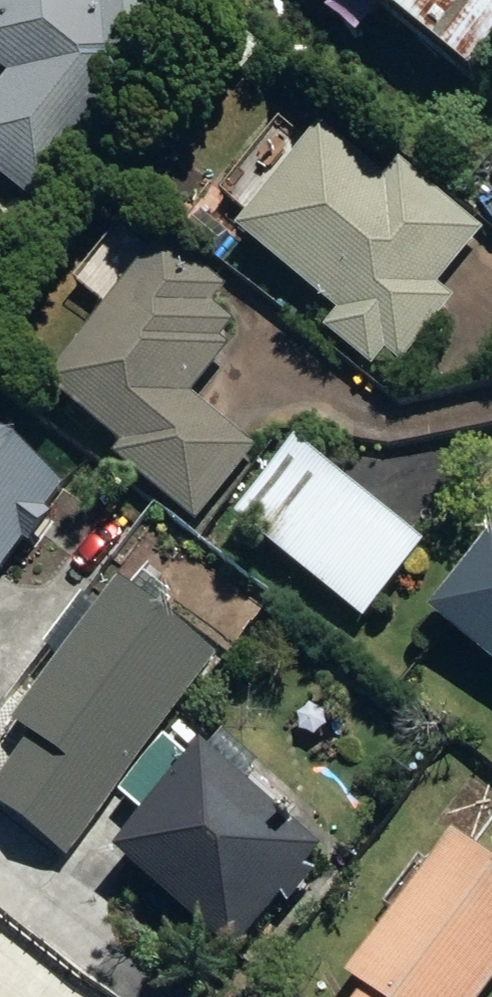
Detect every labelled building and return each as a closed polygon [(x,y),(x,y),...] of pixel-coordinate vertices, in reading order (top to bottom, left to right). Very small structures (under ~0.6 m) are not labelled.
[(43,217),(161,73),(159,70),(186,35),(143,0),(114,0),(104,12),(89,0),(10,0),(0,13),(0,76),(11,85),(0,98),(0,182),(43,217)] [(481,92),(491,78),(491,0),(367,0),(481,92)] [(330,340),(378,378),(391,362),(406,374),(459,307),(443,295),(487,238),(425,191),(414,206),(326,138),(242,246),(342,324),(330,340)] [(120,468),(200,532),(260,455),(197,406),(234,361),(224,352),(236,337),(216,321),(228,305),(166,255),(52,396),(127,458),(120,468)] [(5,581),(27,552),(32,557),(56,525),(50,521),(65,500),(0,452),(0,578),(5,581)] [(241,530),(366,630),(427,551),(299,454),(241,530)] [(491,675),(491,560),(436,632),(491,675)] [(66,864),(219,666),(126,594),(16,736),(35,750),(0,794),(0,812),(66,864)] [(176,746),(193,760),(200,751),(184,737),(176,746)] [(120,871),(237,966),(282,909),(291,917),(318,883),(310,877),(323,858),(250,799),(265,782),(230,752),(215,769),(209,764),(120,871)] [(459,846),(349,987),(363,996),(491,996),(491,871),(459,846)]
